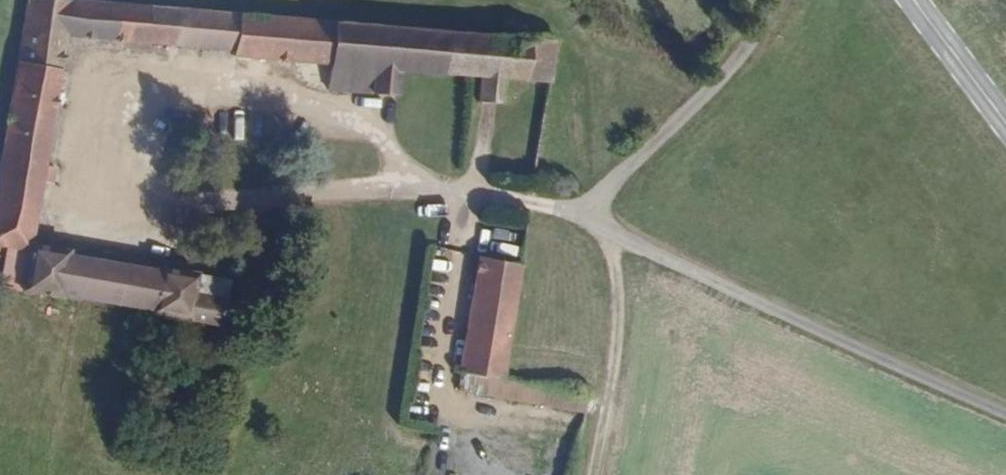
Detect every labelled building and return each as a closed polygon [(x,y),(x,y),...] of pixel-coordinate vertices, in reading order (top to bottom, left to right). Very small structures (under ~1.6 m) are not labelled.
[(40,0),(29,0),(18,64),(64,72),(69,40),(238,54),(242,18),(40,0)] [(237,57),(331,65),(335,26),(242,18),(238,54),(237,57)] [(524,81),(528,43),(335,26),(331,65),(375,69),(401,71),(480,78),(508,80),(524,81)] [(524,81),(551,84),(558,45),(528,43),(524,81)] [(35,250),(64,72),(18,64),(6,133),(0,171),(0,245),(28,249),(35,250)] [(329,90),(372,95),(375,69),(331,65),(329,90)] [(372,95),(399,97),(401,71),(375,69),(372,95)] [(477,103),(505,106),(508,80),(480,78),(477,103)] [(149,318),(183,324),(192,278),(158,272),(158,275),(70,260),(70,255),(35,250),(28,249),(21,294),(83,305),(84,301),(150,314),(149,318)] [(461,371),(502,378),(520,265),(481,259),(461,371)] [(183,324),(222,332),(231,285),(192,278),(183,324)]
